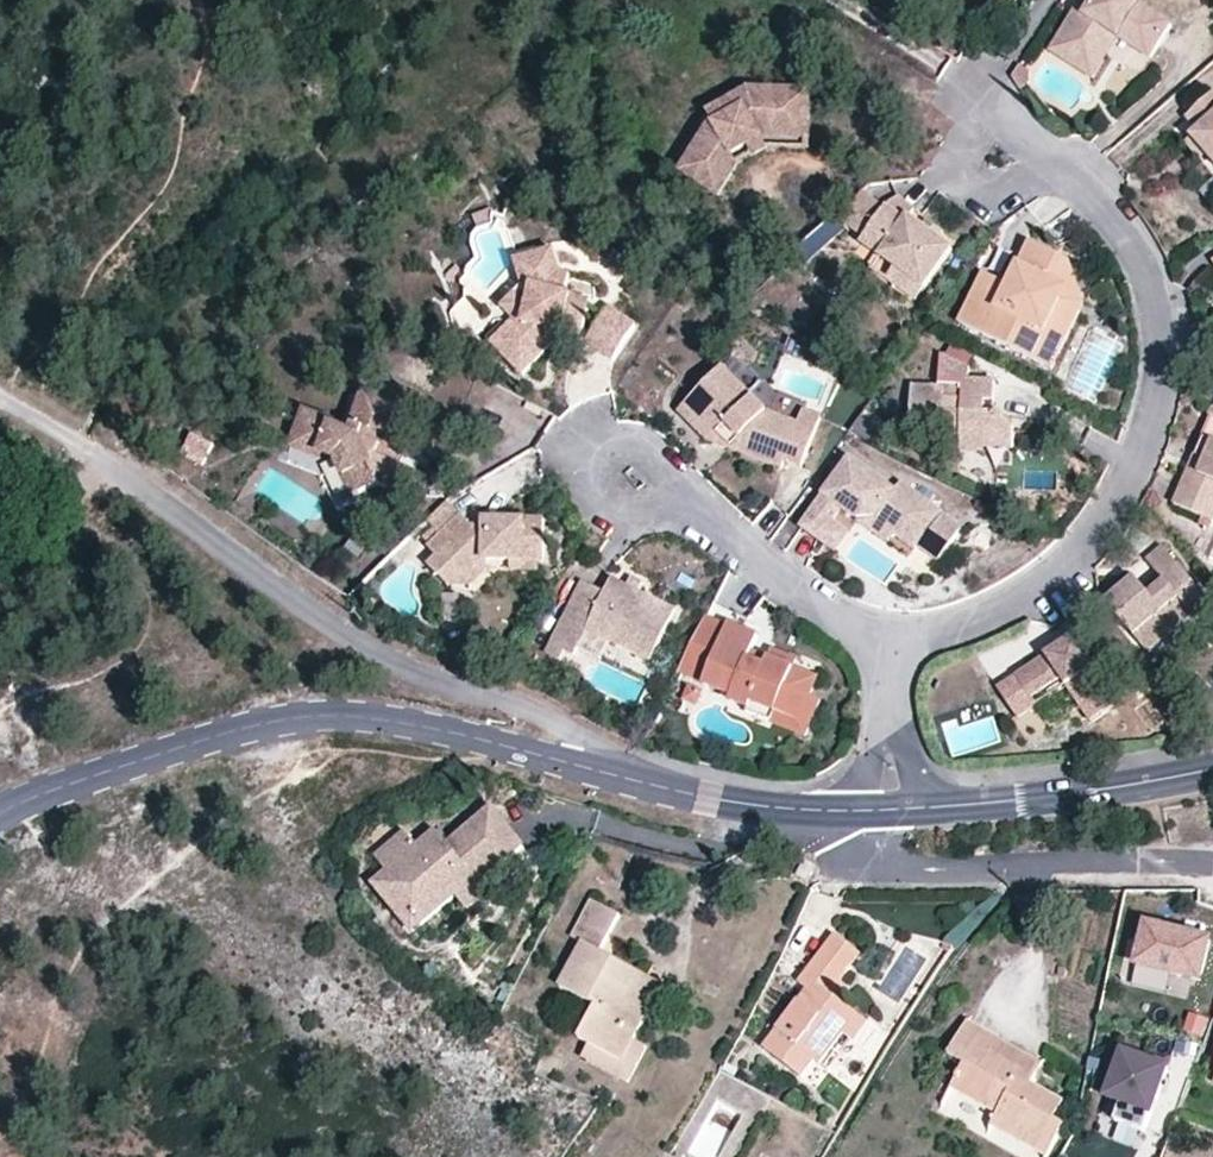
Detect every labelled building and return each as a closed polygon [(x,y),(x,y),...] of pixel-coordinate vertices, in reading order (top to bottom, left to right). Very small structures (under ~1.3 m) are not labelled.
[(1087,13),(1093,17),(1088,24),(1082,19),(1074,14),(1050,50),(1088,75),(1111,38),(1118,43),(1122,34),(1154,54),(1170,24),(1128,0),(1094,0),(1087,13)] [(1087,13),(1082,19),(1088,24),(1093,17),(1087,13)] [(1149,62),(1154,54),(1122,34),(1118,43),(1149,62)] [(1096,79),(1118,43),(1111,38),(1088,75),(1096,79)] [(1027,71),(1018,65),(1010,77),(1017,89),(1026,83),(1027,71)] [(807,89),(747,89),(706,113),(711,122),(686,163),(714,180),(730,153),(759,137),(806,137),(807,89)] [(1186,114),(1197,129),(1191,134),(1206,153),(1212,161),(1212,92),(1186,114)] [(806,137),(759,137),(730,153),(714,180),(686,163),(711,122),(706,113),(699,116),(669,165),(708,190),(717,196),(736,164),(764,147),(806,148),(806,137)] [(1199,158),(1206,153),(1191,134),(1184,140),(1199,158)] [(952,247),(939,238),(921,227),(907,217),(880,256),(925,287),(952,247)] [(926,219),(921,227),(939,238),(944,231),(926,219)] [(811,260),(839,235),(827,223),(800,248),(811,260)] [(1067,260),(1028,241),(1006,284),(982,271),(956,321),(1034,360),(1047,333),(1044,332),(1059,301),(1055,283),(1067,260)] [(570,275),(561,271),(554,248),(526,256),(535,289),(521,314),(491,341),(520,373),(553,343),(550,331),(553,322),(559,324),(578,330),(588,301),(564,293),(570,275)] [(914,302),(925,287),(880,256),(870,270),(914,302)] [(1082,303),(1070,262),(1067,260),(1055,283),(1059,301),(1044,332),(1047,333),(1034,360),(1050,368),(1082,303)] [(633,326),(607,307),(583,342),(609,360),(633,326)] [(561,335),(556,332),(559,324),(553,322),(550,331),(553,343),(561,335)] [(968,377),(968,364),(940,350),(939,386),(945,386),(945,397),(962,397),(962,377),(968,377)] [(803,465),(821,416),(802,409),(798,422),(766,410),(723,363),(685,399),(718,433),(727,425),(739,436),(729,447),(782,465),(785,458),(803,465)] [(995,397),(995,378),(968,377),(962,377),(962,397),(945,397),(945,386),(939,386),(912,385),(910,431),(961,433),(968,433),(978,446),(985,446),(1013,447),(1014,421),(1003,409),(994,408),(985,408),(986,397),(995,397)] [(387,441),(399,409),(362,395),(346,436),(333,432),(330,425),(314,420),(299,426),(293,439),(301,454),(315,459),(322,455),(337,460),(355,497),(376,486),(410,499),(419,473),(380,458),(374,456),(381,438),(387,441)] [(994,408),(995,397),(986,397),(985,408),(994,408)] [(706,439),(729,447),(739,436),(727,425),(718,433),(685,399),(676,407),(706,439)] [(852,432),(870,444),(884,422),(866,411),(852,432)] [(984,449),(985,446),(978,446),(968,433),(961,433),(961,448),(984,449)] [(203,465),(213,445),(192,434),(182,454),(203,465)] [(1202,436),(1188,468),(1198,473),(1212,441),(1202,436)] [(380,458),(387,441),(381,438),(374,456),(380,458)] [(1212,441),(1198,473),(1188,468),(1172,504),(1211,522),(1212,517),(1212,441)] [(937,513),(939,510),(899,481),(894,488),(850,457),(803,523),(818,534),(830,518),(840,503),(856,515),(877,512),(894,525),(892,530),(914,545),(916,542),(937,513)] [(886,537),(892,530),(894,525),(877,512),(856,515),(886,537)] [(937,513),(916,542),(939,558),(959,529),(937,513)] [(521,518),(501,519),(500,527),(480,527),(468,527),(456,515),(424,547),(432,555),(424,565),(445,586),(461,569),(467,573),(479,559),(511,558),(538,558),(543,558),(542,516),(521,516),(521,518)] [(846,529),(830,518),(818,534),(833,546),(846,529)] [(480,519),(480,527),(500,527),(501,519),(480,519)] [(1131,578),(1104,601),(1146,652),(1190,615),(1206,599),(1158,545),(1142,559),(1161,581),(1146,595),(1131,578)] [(538,567),(538,558),(511,558),(511,567),(538,567)] [(479,577),(479,559),(467,573),(461,569),(445,586),(458,599),(479,577)] [(604,589),(604,590),(600,600),(578,589),(544,654),(560,662),(565,653),(572,656),(575,649),(584,630),(607,643),(651,663),(675,609),(639,590),(642,582),(629,576),(625,584),(611,577),(604,589)] [(583,579),(578,589),(600,600),(604,590),(583,579)] [(759,635),(728,622),(703,684),(732,697),(730,702),(747,710),(750,704),(801,724),(814,696),(820,679),(796,669),(770,657),(766,666),(749,659),(753,651),(759,635)] [(598,660),(607,643),(584,630),(575,649),(598,660)] [(1017,715),(1038,702),(1032,692),(1059,674),(1065,685),(1071,695),(1083,687),(1100,713),(1120,701),(1073,632),(996,683),(1017,715)] [(773,650),(770,657),(796,669),(800,661),(773,650)] [(770,657),(753,651),(749,659),(766,666),(770,657)] [(1038,702),(1065,685),(1059,674),(1032,692),(1038,702)] [(1088,720),(1100,713),(1083,687),(1071,695),(1088,720)] [(825,701),(814,696),(801,724),(750,704),(747,710),(746,713),(809,739),(825,701)] [(524,848),(493,810),(449,845),(438,831),(418,847),(389,870),(374,883),(391,904),(399,898),(420,924),(457,894),(455,890),(466,881),(469,885),(472,889),(524,848)] [(418,847),(407,833),(378,856),(389,870),(418,847)] [(469,885),(466,881),(455,890),(457,894),(469,885)] [(635,1039),(666,983),(601,948),(620,914),(588,897),(568,934),(583,942),(558,986),(592,1005),(574,1038),(587,1045),(580,1057),(626,1083),(647,1045),(635,1039)] [(420,924),(399,898),(391,904),(412,930),(420,924)] [(1208,939),(1145,926),(1138,965),(1200,978),(1208,939)] [(853,1043),(869,1021),(834,993),(861,954),(835,936),(799,983),(808,991),(765,1052),(805,1081),(815,1066),(819,1068),(842,1038),(853,1043)] [(1189,1013),(1183,1033),(1204,1039),(1210,1019),(1189,1013)] [(1062,1101),(1028,1082),(1016,1075),(1020,1067),(994,1050),(999,1040),(966,1020),(947,1053),(964,1063),(951,1086),(994,1112),(990,1122),(1046,1155),(1065,1124),(1053,1117),(1062,1101)] [(1038,1063),(999,1040),(994,1050),(1020,1067),(1016,1075),(1028,1082),(1038,1063)] [(1170,1071),(1127,1051),(1106,1096),(1149,1116),(1170,1071)] [(1115,1141),(1135,1146),(1140,1129),(1119,1124),(1115,1141)]
